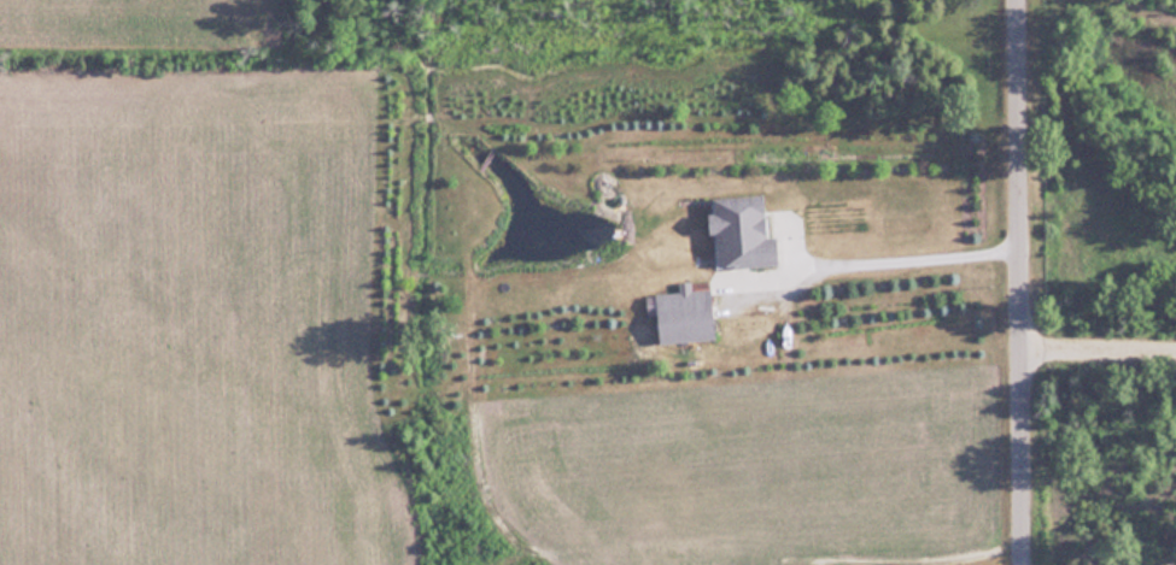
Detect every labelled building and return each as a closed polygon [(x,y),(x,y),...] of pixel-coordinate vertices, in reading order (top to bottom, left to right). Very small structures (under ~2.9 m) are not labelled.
[(767,235),(765,193),(712,195),(715,265),(780,263),(779,235),(767,235)] [(717,337),(712,287),(691,289),(691,279),(679,280),(680,292),(649,295),(650,311),(658,310),(661,342),(717,337)]
